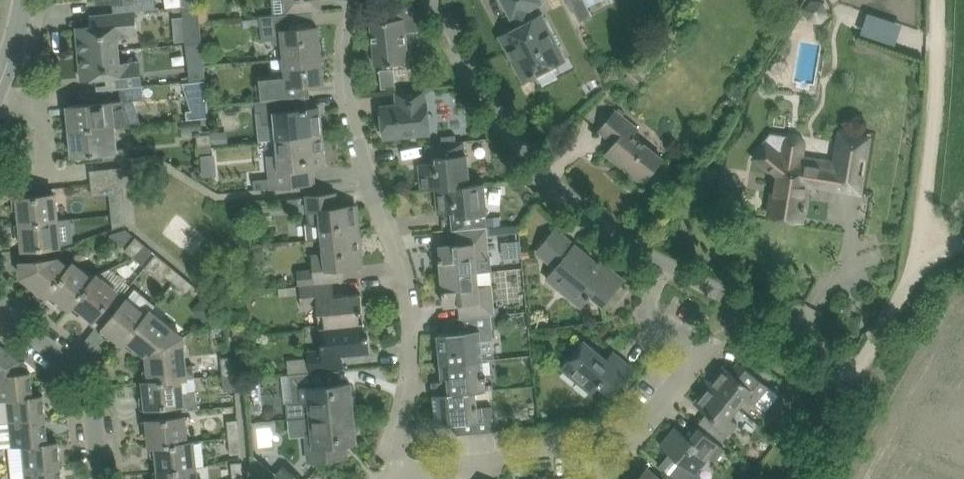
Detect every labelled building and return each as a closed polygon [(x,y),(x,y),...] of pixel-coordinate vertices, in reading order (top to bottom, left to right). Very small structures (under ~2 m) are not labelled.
[(117,12),(135,10),(155,8),(156,8),(155,0),(116,0),(117,12)] [(287,14),(289,13),(289,14),(317,11),(316,0),(285,0),(287,14)] [(542,0),(502,0),(512,19),(515,18),(520,26),(500,37),(524,82),(567,60),(543,14),(535,19),(530,10),(544,3),(542,0)] [(580,21),(593,15),(586,1),(586,0),(570,0),(580,21)] [(400,18),(372,21),(376,65),(384,64),(384,69),(380,70),(382,88),(396,87),(394,63),(410,62),(408,42),(407,32),(429,29),(411,1),(399,4),(400,18)] [(199,4),(183,5),(187,43),(202,41),(199,6),(199,4)] [(138,35),(135,10),(117,12),(91,14),(92,26),(77,27),(80,53),(120,50),(119,37),(138,35)] [(323,41),(320,42),(318,26),(290,29),(289,14),(289,13),(287,14),(260,16),(262,32),(263,40),(274,39),(274,45),(284,44),(286,59),(321,54),(321,51),(324,51),(323,41)] [(202,41),(187,43),(190,71),(205,70),(202,41)] [(120,50),(80,53),(82,79),(107,77),(108,88),(98,89),(98,90),(121,88),(143,86),(141,71),(140,61),(132,62),(121,63),(120,50)] [(287,72),(261,75),(263,100),(263,101),(307,97),(310,96),(309,84),(324,82),(321,54),(286,59),(287,72)] [(206,82),(206,80),(191,81),(183,82),(192,109),(187,110),(188,119),(210,117),(206,82)] [(144,99),(143,86),(121,88),(122,101),(138,99),(144,99)] [(426,88),(400,91),(396,91),(396,92),(400,92),(402,104),(382,106),(385,138),(431,133),(426,88)] [(308,109),(307,97),(263,101),(263,100),(256,101),(257,112),(263,111),(264,123),(277,122),(278,139),(322,135),(319,107),(308,109)] [(69,106),(71,131),(109,127),(108,113),(114,113),(113,100),(69,106)] [(663,158),(648,145),(634,134),(639,128),(617,110),(600,131),(616,143),(607,154),(643,183),(663,158)] [(110,141),(109,127),(71,131),(74,156),(104,153),(105,160),(130,157),(129,147),(117,148),(117,140),(110,141)] [(214,144),(229,143),(228,131),(213,133),(214,144)] [(836,162),(805,157),(807,143),(804,136),(796,132),(788,134),(786,137),(772,135),(766,143),(767,144),(756,157),(771,169),(772,168),(781,175),(778,193),(774,193),(770,215),(802,221),(809,183),(861,192),(870,137),(841,132),(836,162)] [(197,134),(198,144),(199,155),(213,153),(212,143),(211,133),(197,134)] [(271,178),(254,179),(255,190),(272,188),(295,186),(315,184),(314,172),(313,166),(325,165),(322,135),(278,139),(280,156),(274,156),(275,169),(270,169),(271,178)] [(422,190),(436,189),(436,188),(470,185),(470,184),(467,154),(466,154),(464,141),(431,144),(433,163),(420,164),(422,190)] [(124,179),(123,166),(91,170),(93,182),(124,179)] [(126,191),(124,179),(93,182),(94,195),(126,191)] [(485,183),(470,184),(470,185),(436,188),(436,189),(439,214),(452,212),(454,230),(460,230),(487,227),(486,214),(487,214),(485,183)] [(308,196),(311,222),(307,223),(309,239),(324,238),(360,235),(357,205),(337,207),(336,193),(308,196)] [(21,209),(22,223),(58,219),(55,194),(13,198),(14,209),(21,209)] [(289,207),(300,206),(299,197),(288,198),(289,207)] [(58,219),(22,223),(16,223),(17,235),(23,235),(25,249),(45,247),(61,246),(58,219)] [(488,227),(487,227),(460,230),(462,244),(440,246),(443,276),(478,272),(492,271),(488,227)] [(123,247),(134,234),(127,229),(111,234),(113,239),(123,247)] [(363,265),(360,235),(324,238),(326,254),(314,256),(315,268),(299,270),(301,285),(334,282),(345,281),(343,267),(363,265)] [(552,252),(546,259),(557,268),(568,277),(559,288),(582,306),(592,294),(605,305),(625,280),(605,263),(600,269),(574,249),(577,246),(565,236),(552,252)] [(135,257),(146,243),(137,237),(126,250),(135,257)] [(154,250),(146,243),(135,257),(143,263),(154,250)] [(254,247),(255,260),(265,260),(264,246),(254,247)] [(67,248),(28,250),(28,257),(67,255),(67,248)] [(182,273),(169,262),(157,253),(146,267),(162,280),(167,275),(175,282),(182,273)] [(71,269),(70,268),(58,258),(22,262),(23,277),(39,289),(35,293),(44,301),(48,296),(71,269)] [(94,280),(94,279),(74,263),(70,268),(71,269),(48,296),(56,303),(60,298),(71,308),(94,280)] [(479,286),(478,272),(443,276),(446,305),(467,303),(469,317),(491,315),(496,315),(493,285),(479,286)] [(195,284),(182,273),(175,282),(188,292),(195,284)] [(96,327),(99,324),(121,298),(116,294),(118,291),(98,275),(94,279),(94,280),(71,308),(80,315),(84,310),(93,317),(92,319),(92,320),(91,321),(91,322),(92,323),(92,324),(96,327)] [(335,296),(334,282),(301,285),(303,307),(318,306),(320,327),(361,323),(365,322),(362,293),(335,296)] [(279,287),(280,295),(298,294),(297,285),(279,287)] [(147,315),(151,310),(156,304),(137,288),(128,299),(127,299),(125,301),(121,298),(99,324),(104,327),(101,332),(110,339),(114,334),(125,344),(148,315),(147,315)] [(148,355),(183,336),(151,310),(147,315),(148,315),(125,344),(133,350),(137,346),(148,355)] [(438,334),(441,364),(484,360),(482,340),(494,339),(491,315),(469,317),(454,319),(454,320),(459,319),(460,337),(455,337),(455,332),(438,334)] [(344,355),(372,352),(370,335),(366,335),(365,322),(361,323),(320,327),(322,349),(308,350),(310,373),(326,371),(345,369),(344,355)] [(186,365),(183,336),(148,355),(150,369),(144,370),(145,381),(181,377),(181,378),(194,377),(196,377),(195,364),(186,365)] [(612,395),(635,368),(614,352),(608,360),(585,341),(562,369),(593,394),(600,386),(612,395)] [(32,372),(21,373),(20,360),(0,344),(0,400),(8,399),(34,397),(34,395),(32,372)] [(223,357),(224,374),(235,373),(233,356),(223,357)] [(486,390),(484,360),(441,364),(442,378),(448,377),(450,393),(476,391),(477,391),(486,390)] [(769,386),(750,371),(741,363),(734,372),(726,366),(711,385),(739,408),(746,398),(754,405),(757,401),(769,386)] [(352,396),(351,383),(327,385),(326,371),(310,373),(290,374),(293,402),(287,403),(289,419),(312,417),(357,412),(356,396),(352,396)] [(237,389),(235,373),(224,374),(226,390),(237,389)] [(198,409),(194,377),(181,378),(181,377),(145,381),(146,395),(141,396),(142,408),(177,404),(178,410),(198,409)] [(739,408),(711,385),(696,403),(713,417),(705,426),(721,439),(724,441),(739,423),(731,417),(739,408)] [(456,434),(457,435),(495,431),(492,406),(478,407),(477,391),(476,391),(450,393),(434,394),(437,425),(461,422),(463,433),(456,434)] [(44,394),(34,395),(34,397),(8,399),(11,420),(46,416),(44,394)] [(307,433),(310,461),(348,457),(347,444),(357,443),(356,430),(359,429),(357,412),(312,417),(314,433),(307,433)] [(49,442),(46,416),(11,420),(14,447),(24,446),(24,445),(49,442)] [(150,431),(152,446),(188,442),(188,441),(185,416),(163,418),(143,420),(144,432),(150,431)] [(228,420),(230,437),(241,436),(239,419),(228,420)] [(255,419),(255,451),(275,451),(275,419),(255,419)] [(669,472),(678,478),(702,478),(703,478),(699,468),(710,456),(716,461),(726,449),(700,427),(691,438),(676,427),(661,445),(671,453),(661,465),(669,472)] [(242,452),(241,436),(230,437),(232,453),(242,452)] [(194,440),(188,441),(188,442),(152,446),(153,457),(158,456),(160,470),(160,471),(196,467),(194,440)] [(59,441),(49,442),(24,445),(24,446),(26,469),(61,465),(59,441)] [(234,478),(245,478),(243,461),(232,462),(234,478)] [(61,465),(26,469),(27,478),(63,478),(61,465)] [(279,478),(301,478),(292,471),(285,466),(276,477),(279,478)] [(196,467),(160,471),(160,470),(154,471),(155,478),(197,478),(196,467)] [(648,469),(640,478),(660,478),(648,469)]
